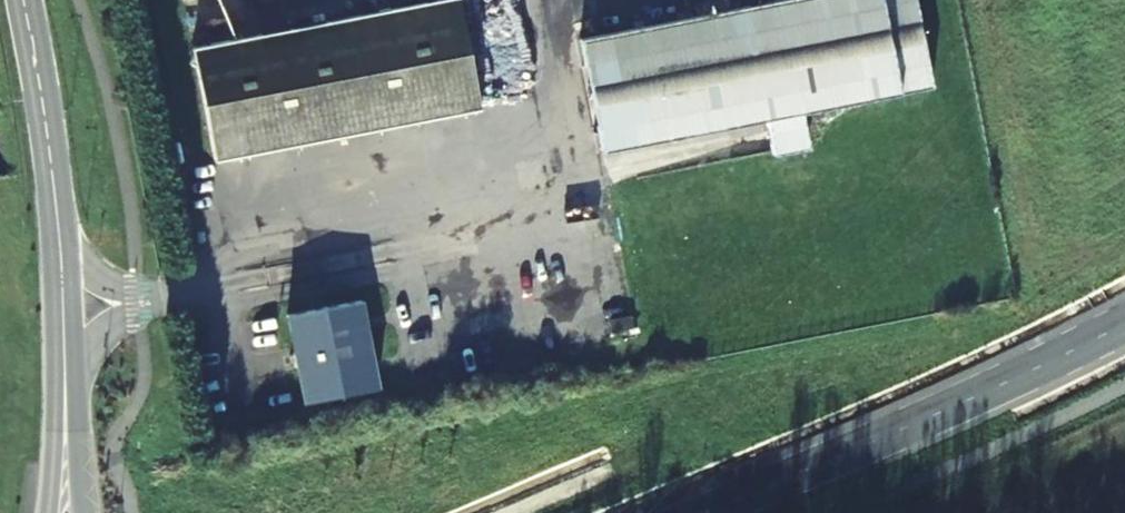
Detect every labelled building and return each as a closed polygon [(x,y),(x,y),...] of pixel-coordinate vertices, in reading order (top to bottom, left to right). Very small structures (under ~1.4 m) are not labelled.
[(461,0),(460,0),(198,54),(221,165),(482,111),(461,0)] [(921,0),(788,0),(642,31),(664,144),(772,121),(777,154),(812,147),(805,112),(937,84),(921,0)] [(382,388),(365,301),(290,315),(306,402),(382,388)]
